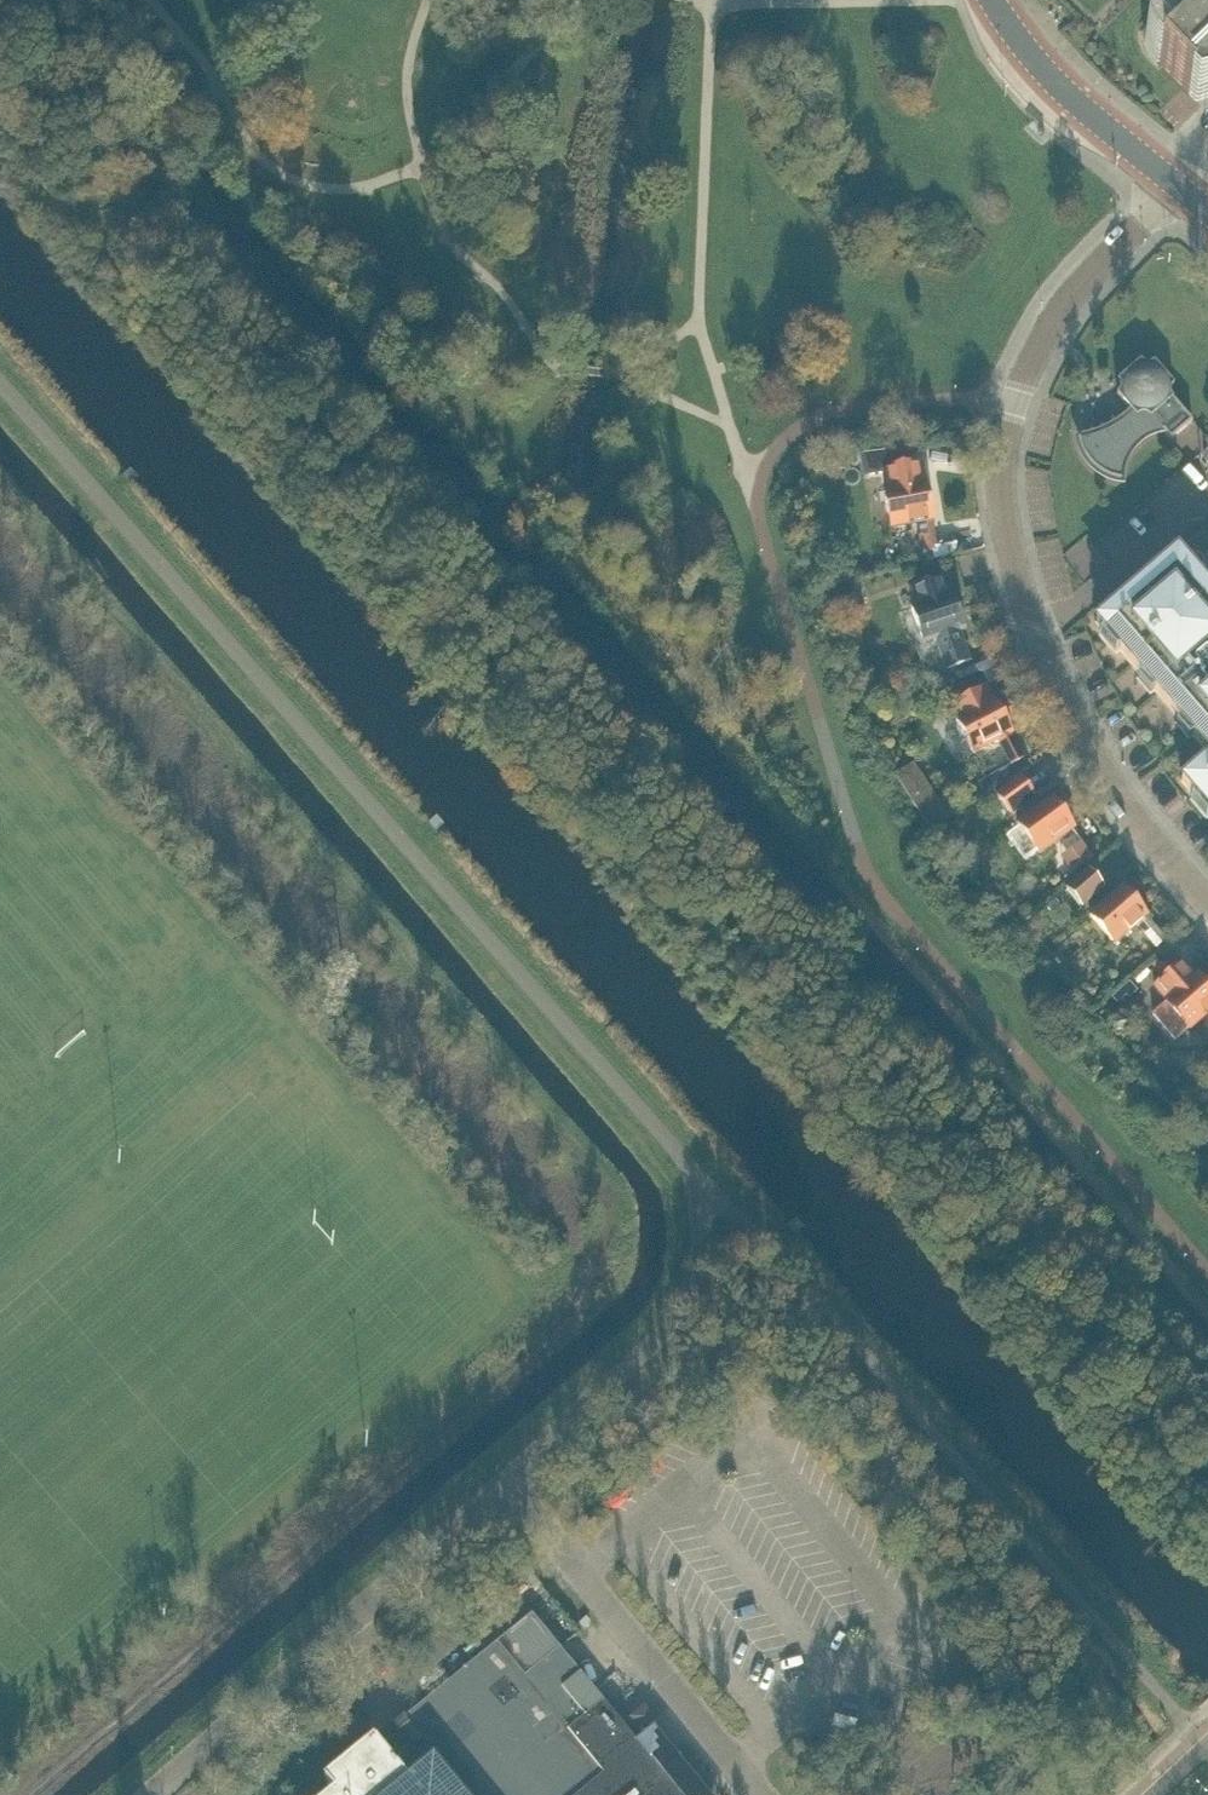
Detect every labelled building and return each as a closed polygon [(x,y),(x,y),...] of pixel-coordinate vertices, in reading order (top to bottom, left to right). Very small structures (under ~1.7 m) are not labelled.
[(1154,35),(1145,42),(1147,49),(1150,55),(1154,60),(1159,65),(1183,88),(1191,96),(1207,79),(1207,0),(1191,0),(1154,35)] [(1148,366),(1146,365),(1143,364),(1142,362),(1120,381),(1121,383),(1122,386),(1122,388),(1122,391),(1121,393),(1119,395),(1134,413),(1127,420),(1121,425),(1112,430),(1105,433),(1097,436),(1090,438),(1079,440),(1080,444),(1082,449),(1086,457),(1092,466),(1098,471),(1100,472),(1103,474),(1107,476),(1110,477),(1111,478),(1118,479),(1120,480),(1120,477),(1122,470),(1122,468),(1125,461),(1127,455),(1131,449),(1135,445),(1141,440),(1147,436),(1152,434),(1156,432),(1159,431),(1164,431),(1165,432),(1172,440),(1193,422),(1186,415),(1172,397),(1171,394),(1171,392),(1171,389),(1172,387),(1174,385),(1155,363),(1153,365),(1151,366),(1148,366)] [(928,483),(925,484),(921,464),(884,471),(888,490),(886,491),(892,528),(918,524),(923,553),(937,551),(937,549),(956,546),(954,535),(935,539),(932,520),(935,520),(928,483)] [(1172,589),(1166,581),(1148,597),(1141,588),(1097,626),(1156,694),(1207,756),(1207,558),(1172,589)] [(912,608),(924,643),(938,639),(947,666),(974,658),(965,630),(966,629),(954,594),(952,595),(945,574),(912,584),(918,605),(912,608)] [(964,693),(989,683),(984,671),(959,681),(964,693)] [(994,701),(987,687),(952,705),(959,719),(957,720),(974,754),(1002,740),(1015,765),(980,783),(985,793),(1029,770),(1011,734),(1013,733),(996,700),(994,701)] [(1207,816),(1207,763),(1182,785),(1207,816)] [(1012,815),(1037,797),(1022,776),(997,793),(1012,815)] [(1040,853),(1076,828),(1054,798),(1018,823),(1040,853)] [(1071,869),(1091,854),(1082,841),(1062,856),(1071,869)] [(1083,906),(1106,887),(1090,869),(1067,888),(1083,906)] [(1115,944),(1149,915),(1124,887),(1091,915),(1115,944)] [(1161,951),(1169,944),(1155,927),(1147,934),(1161,951)] [(1182,959),(1153,987),(1166,1001),(1190,1029),(1207,1014),(1207,983),(1199,973),(1197,974),(1182,959)] [(1138,992),(1129,983),(1111,998),(1117,1005),(1126,997),(1129,1000),(1138,992)] [(622,1724),(533,1614),(405,1718),(378,1740),(377,1739),(326,1780),(339,1794),(705,1794),(670,1752),(656,1764),(622,1724)]
